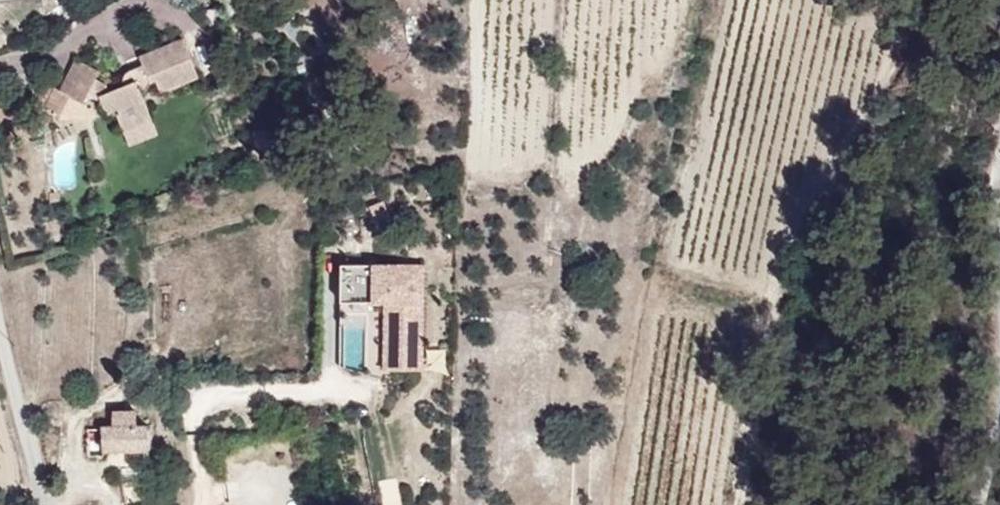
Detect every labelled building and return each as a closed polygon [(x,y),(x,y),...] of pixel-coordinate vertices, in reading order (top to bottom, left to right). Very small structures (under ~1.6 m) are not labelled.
[(187,34),(141,53),(154,102),(202,87),(187,34)] [(190,46),(205,82),(220,75),(205,39),(190,46)] [(103,74),(74,57),(45,104),(78,122),(103,74)] [(134,83),(95,104),(117,153),(160,135),(134,83)] [(427,368),(426,259),(340,260),(341,368),(379,368),(379,369),(427,368)] [(102,428),(103,452),(149,448),(148,424),(102,428)] [(88,426),(90,449),(102,449),(100,425),(88,426)]
